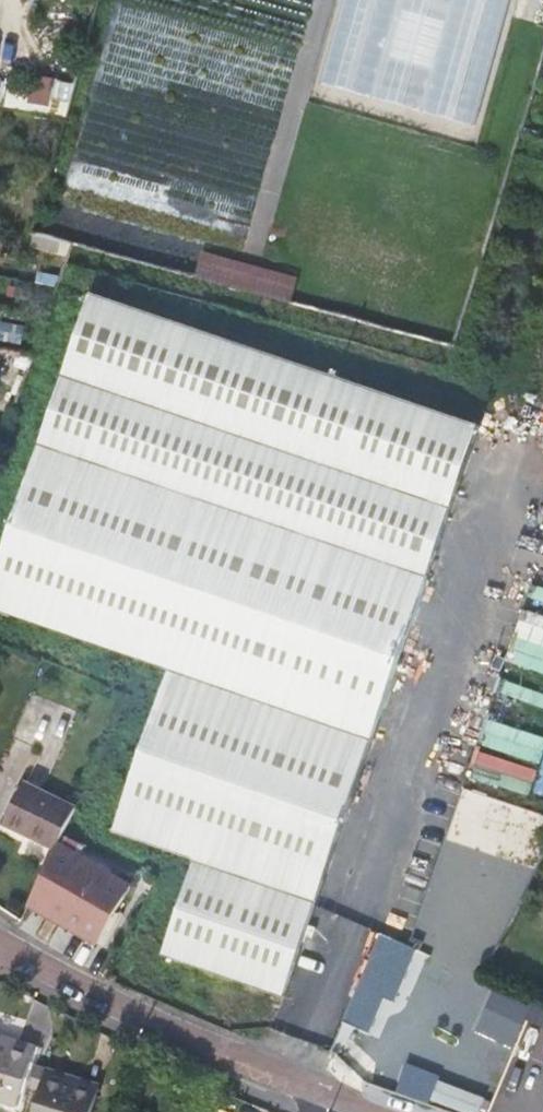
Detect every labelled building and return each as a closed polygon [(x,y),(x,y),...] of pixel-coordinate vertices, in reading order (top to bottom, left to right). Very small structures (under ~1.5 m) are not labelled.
[(319,83),(472,127),(509,0),(343,0),(319,83)] [(56,107),(56,104),(72,105),(74,80),(0,74),(0,102),(56,107)] [(293,281),(198,256),(192,277),(287,302),(293,281)] [(92,294),(0,563),(0,613),(169,670),(113,832),(195,860),(163,955),(282,996),(408,629),(477,425),(240,345),(92,294)] [(524,611),(512,663),(542,670),(542,615),(524,611)] [(490,718),(482,743),(542,762),(542,735),(490,718)] [(457,813),(439,879),(501,895),(536,766),(478,750),(461,814),(457,813)] [(64,834),(76,809),(24,784),(5,825),(56,849),(58,845),(64,834)] [(56,849),(30,904),(101,947),(130,888),(58,845),(56,849)] [(420,952),(381,935),(343,1022),(365,1031),(380,998),(387,1001),(394,985),(404,989),(420,952)] [(476,1020),(494,1028),(503,1007),(485,999),(476,1020)] [(34,1056),(37,1047),(1,1036),(0,1041),(0,1046),(34,1056)] [(27,1078),(31,1064),(34,1056),(0,1046),(0,1099),(18,1105),(27,1078)] [(47,1069),(31,1064),(27,1078),(42,1084),(47,1069)] [(470,1111),(487,1111),(492,1091),(405,1067),(398,1093),(470,1111)] [(66,1075),(47,1069),(42,1084),(34,1111),(92,1111),(98,1095),(63,1085),(66,1075)] [(100,1086),(66,1075),(63,1085),(98,1095),(100,1086)]
